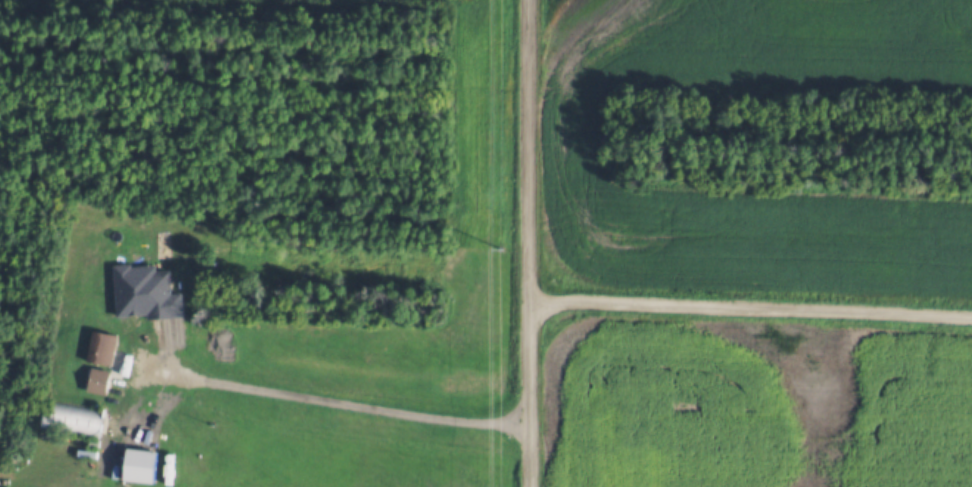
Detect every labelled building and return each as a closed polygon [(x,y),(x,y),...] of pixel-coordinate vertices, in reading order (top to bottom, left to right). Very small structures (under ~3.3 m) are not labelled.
[(111,263),(128,261),(128,264),(153,261),(154,267),(169,266),(171,291),(179,290),(181,314),(146,317),(145,312),(116,315),(111,263)] [(85,359),(90,328),(114,332),(109,363),(85,359)] [(107,369),(103,389),(83,385),(87,365),(107,369)] [(37,425),(42,397),(102,408),(97,435),(37,425)] [(124,446),(154,450),(151,481),(120,478),(124,446)]
